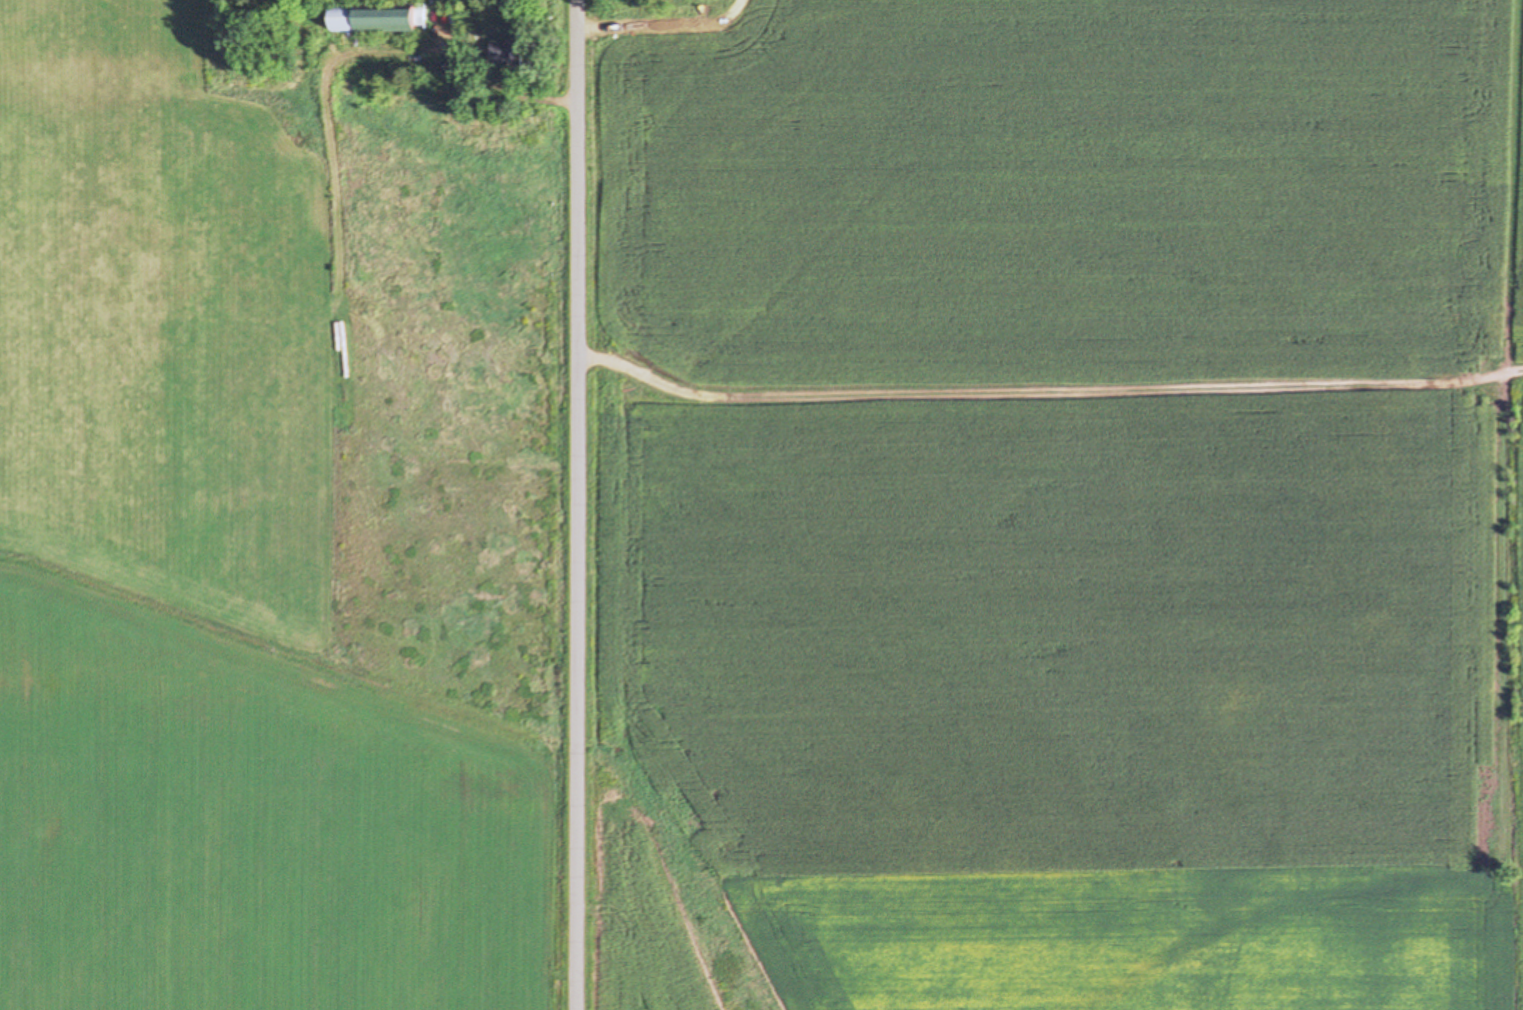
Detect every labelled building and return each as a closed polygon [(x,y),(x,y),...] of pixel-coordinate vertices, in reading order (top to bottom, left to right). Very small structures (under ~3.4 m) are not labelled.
[(428,30),(428,2),(335,2),(335,30),(428,30)] [(499,39),(499,64),(524,64),(524,39),(499,39)]
